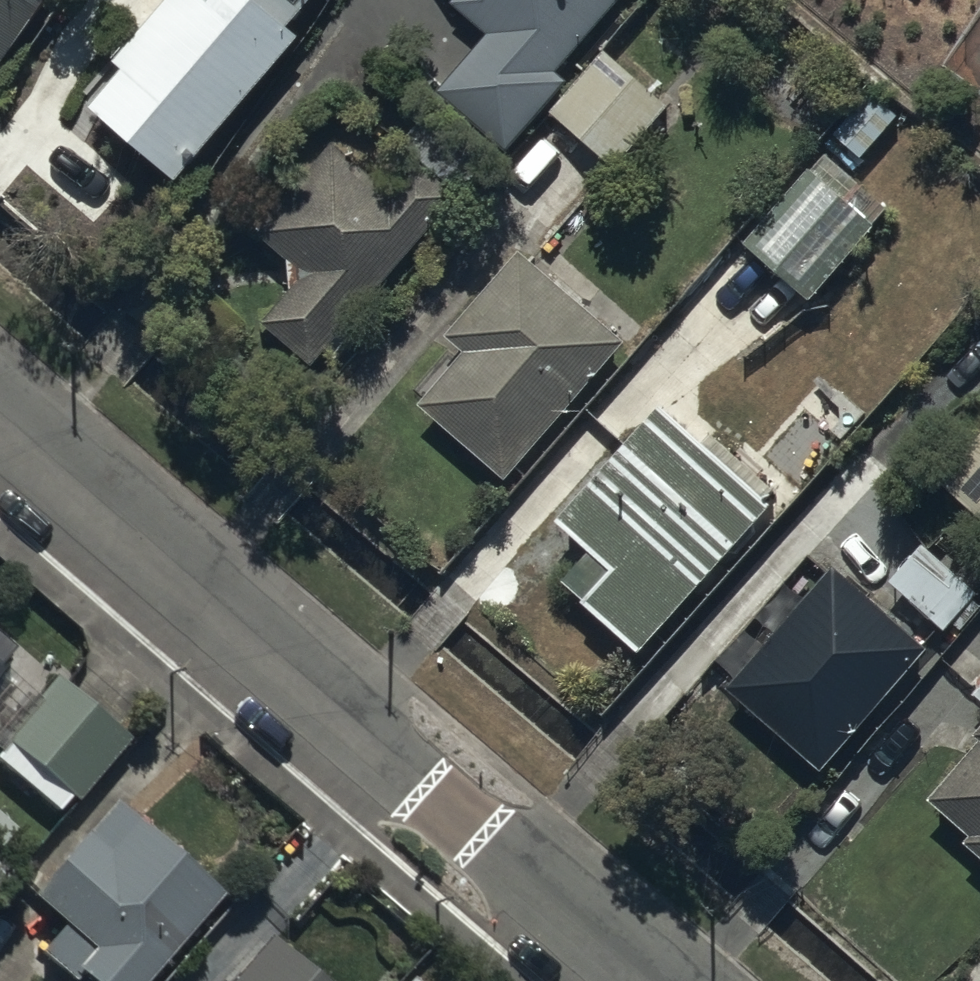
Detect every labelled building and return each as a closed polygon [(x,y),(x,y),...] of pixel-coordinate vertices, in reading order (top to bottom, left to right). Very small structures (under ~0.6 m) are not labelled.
[(3,73),(50,6),(42,0),(0,0),(0,72),(3,73)] [(180,202),(299,56),(229,0),(185,0),(84,124),(180,202)] [(322,0),(250,0),(292,35),(322,0)] [(452,5),(488,37),(440,92),(508,152),(570,82),(561,74),(625,0),(456,0),(452,5)] [(608,52),(550,112),(613,173),(671,113),(608,52)] [(279,336),(318,370),(437,230),(347,154),(264,252),(314,294),(279,336)] [(808,165),(741,240),(811,304),(879,229),(808,165)] [(429,419),(503,489),(625,362),(551,292),(429,419)] [(556,597),(634,665),(766,514),(661,423),(560,538),(587,561),(556,597)] [(979,537),(979,443),(933,497),(979,537)] [(916,557),(879,595),(930,644),(967,606),(916,557)] [(728,708),(814,785),(919,669),(834,592),(728,708)] [(21,649),(0,631),(0,673),(21,649)] [(0,754),(0,756),(63,811),(131,733),(67,677),(0,754)] [(979,883),(979,750),(913,814),(979,883)] [(111,804),(29,897),(93,953),(77,971),(89,980),(149,980),(220,900),(111,804)] [(271,944),(238,980),(313,980),(271,944)]
